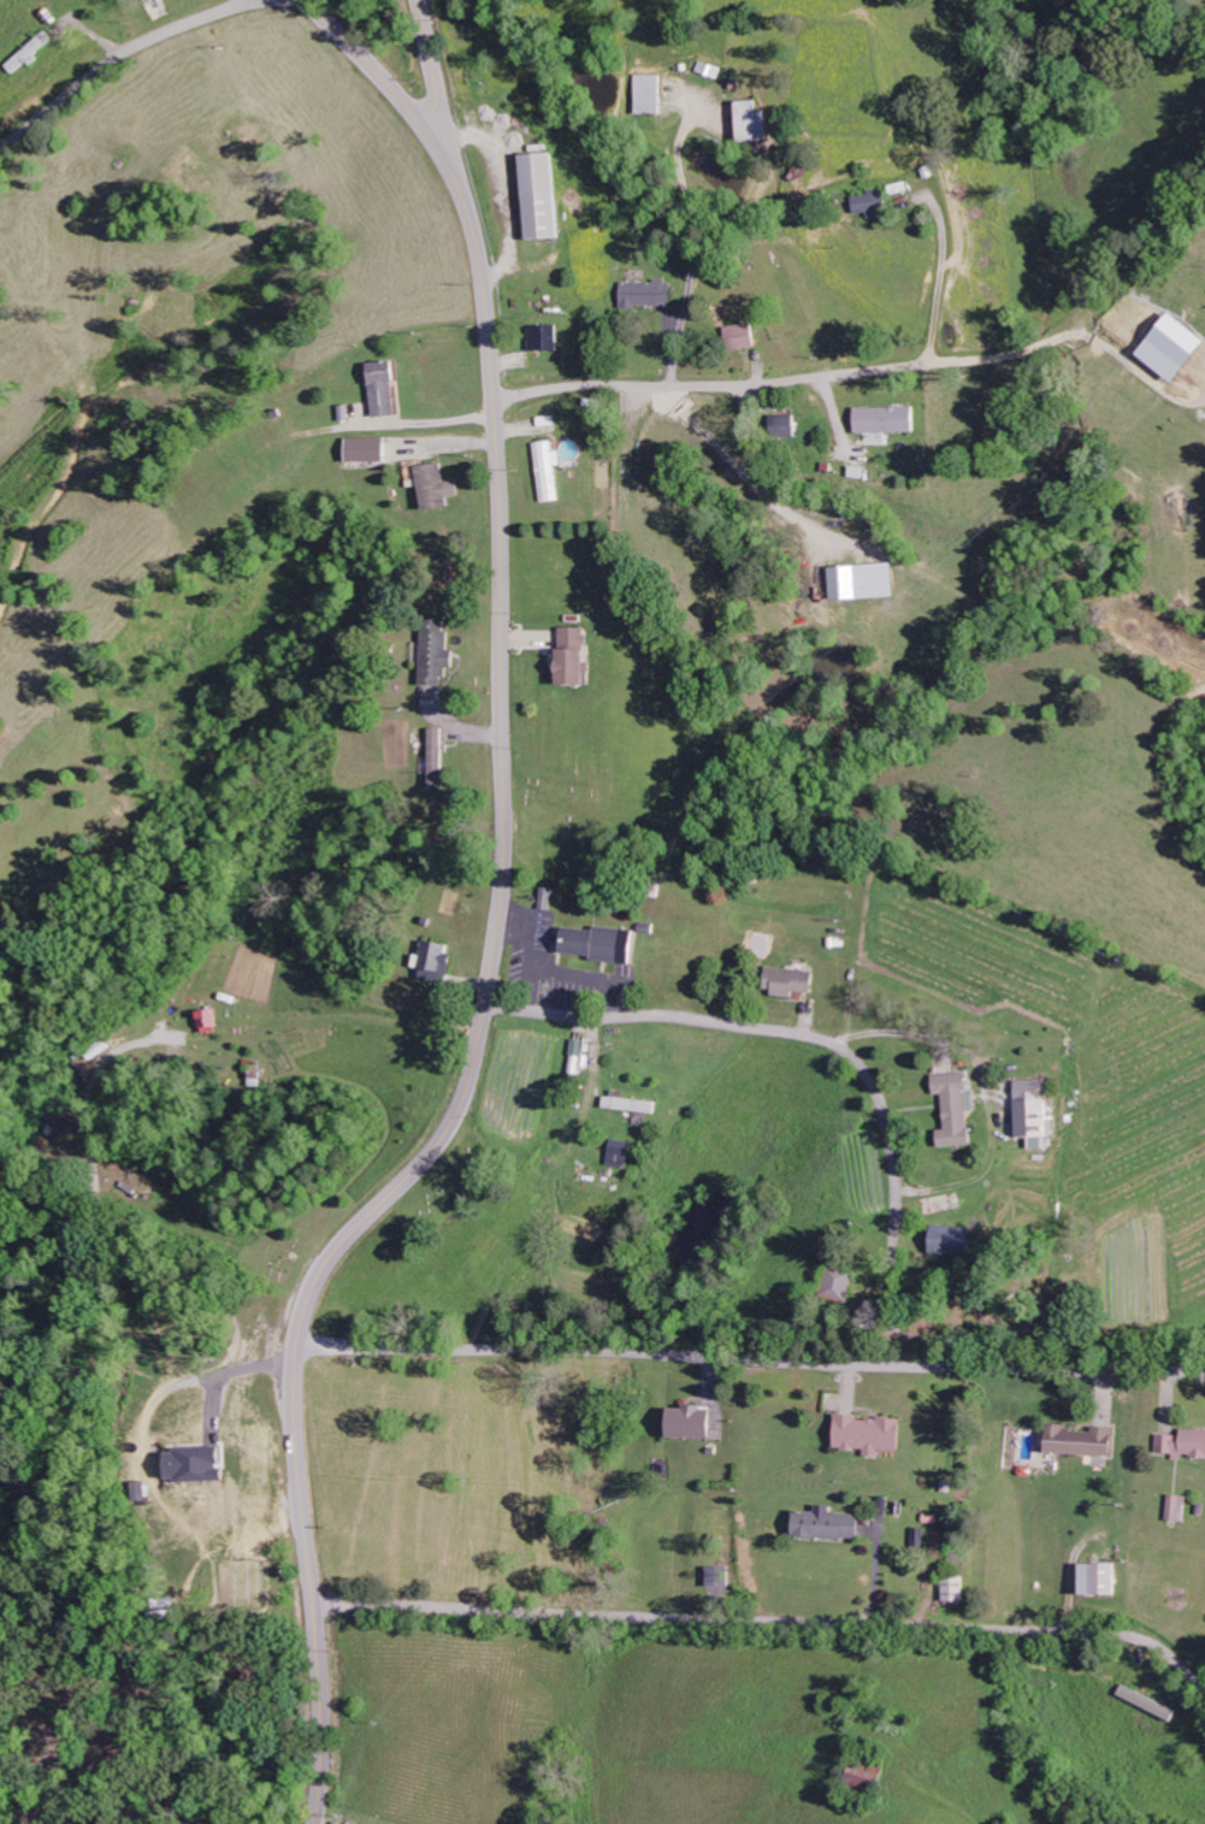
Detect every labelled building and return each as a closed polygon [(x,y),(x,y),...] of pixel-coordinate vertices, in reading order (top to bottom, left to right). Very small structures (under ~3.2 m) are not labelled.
[(56,40),(49,32),(10,65),(18,74),(39,57),(38,55),(56,40)] [(666,75),(640,75),(639,113),(666,114),(666,75)] [(744,141),(770,140),(769,110),(760,110),(759,100),(742,101),(744,141)] [(531,240),(563,238),(560,153),(527,154),(531,240)] [(856,195),(861,220),(892,213),(887,189),(856,195)] [(625,281),(624,306),(676,307),(677,282),(625,281)] [(736,351),(763,345),(758,322),(731,328),(736,351)] [(563,351),(562,325),(532,326),(532,351),(563,351)] [(403,415),(396,360),(372,364),(379,418),(403,415)] [(857,407),(858,433),(920,432),(919,406),(857,407)] [(782,416),(783,438),(802,438),(801,415),(782,416)] [(391,461),(390,438),(352,439),(353,462),(391,461)] [(561,501),(555,441),(538,443),(544,502),(561,501)] [(451,507),(450,498),(462,496),(460,480),(447,482),(444,463),(420,466),(426,510),(451,507)] [(835,600),(900,598),(899,564),(834,567),(835,600)] [(589,627),(562,628),(563,686),(590,686),(589,627)] [(449,687),(449,667),(458,667),(458,651),(452,651),(453,632),(426,631),(425,686),(449,687)] [(552,908),(554,887),(543,886),(541,908),(552,908)] [(634,962),(637,932),(567,924),(563,954),(634,962)] [(456,943),(429,939),(423,976),(450,981),(456,943)] [(820,972),(772,965),(768,992),(798,996),(799,991),(817,993),(820,972)] [(203,1010),(204,1027),(221,1026),(220,1009),(203,1010)] [(571,1066),(580,1067),(584,1041),(575,1040),(571,1066)] [(943,1145),(974,1144),(973,1109),(974,1109),(972,1072),(937,1073),(938,1094),(947,1093),(948,1129),(942,1129),(943,1145)] [(1018,1080),(1021,1137),(1033,1137),(1034,1148),(1052,1148),(1050,1097),(1046,1097),(1045,1079),(1018,1080)] [(607,1109),(660,1111),(661,1099),(608,1097),(607,1109)] [(609,1164),(629,1169),(636,1144),(616,1138),(609,1164)] [(976,1254),(976,1226),(936,1225),(935,1253),(976,1254)] [(850,1304),(860,1272),(835,1264),(825,1295),(850,1304)] [(714,1437),(715,1407),(674,1406),(673,1437),(714,1437)] [(905,1418),(861,1417),(861,1414),(839,1414),(838,1449),(868,1450),(868,1456),(883,1456),(883,1450),(904,1450),(905,1418)] [(1115,1455),(1116,1427),(1095,1426),(1095,1428),(1053,1426),(1052,1452),(1115,1455)] [(1159,1452),(1175,1452),(1175,1459),(1185,1459),(1185,1455),(1204,1456),(1204,1429),(1185,1428),(1184,1435),(1160,1434),(1159,1452)] [(171,1448),(172,1481),(229,1480),(228,1468),(224,1468),(224,1447),(171,1448)] [(1169,1520),(1187,1521),(1188,1495),(1170,1495),(1169,1520)] [(834,1513),(834,1505),(819,1505),(818,1511),(798,1510),(798,1537),(863,1538),(864,1514),(834,1513)] [(1087,1594),(1121,1593),(1121,1562),(1086,1563),(1087,1594)] [(726,1567),(711,1567),(710,1585),(725,1586),(726,1567)] [(968,1576),(947,1576),(946,1601),(967,1601),(968,1576)]
